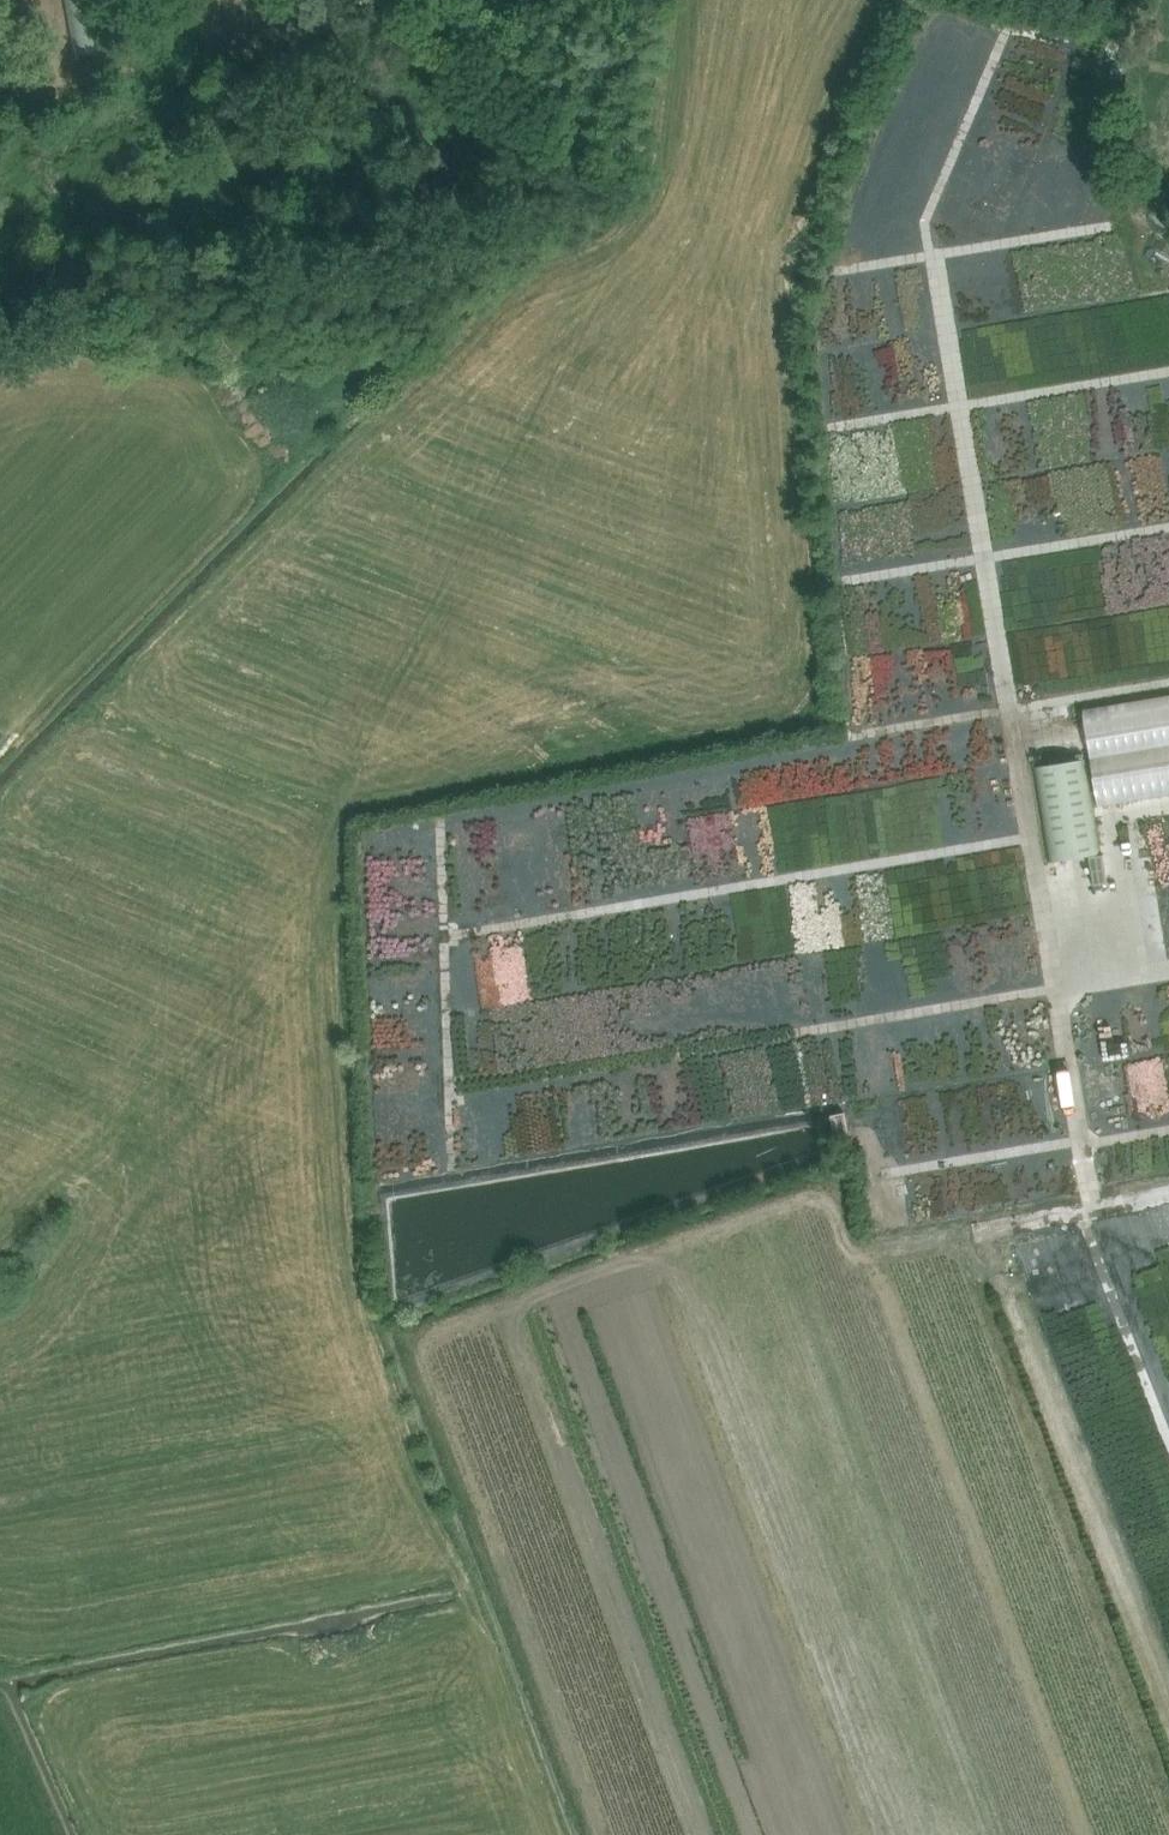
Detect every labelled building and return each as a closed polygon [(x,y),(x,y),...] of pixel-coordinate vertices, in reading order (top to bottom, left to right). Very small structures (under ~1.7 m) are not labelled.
[(77,58),(124,49),(115,0),(66,0),(77,58)] [(1100,718),(1096,767),(1136,769),(1136,759),(1168,761),(1168,750),(1136,748),(1138,720),(1100,718)] [(1085,758),(1035,766),(1050,861),(1100,853),(1085,758)] [(838,1143),(851,1140),(846,1113),(832,1116),(838,1143)]
